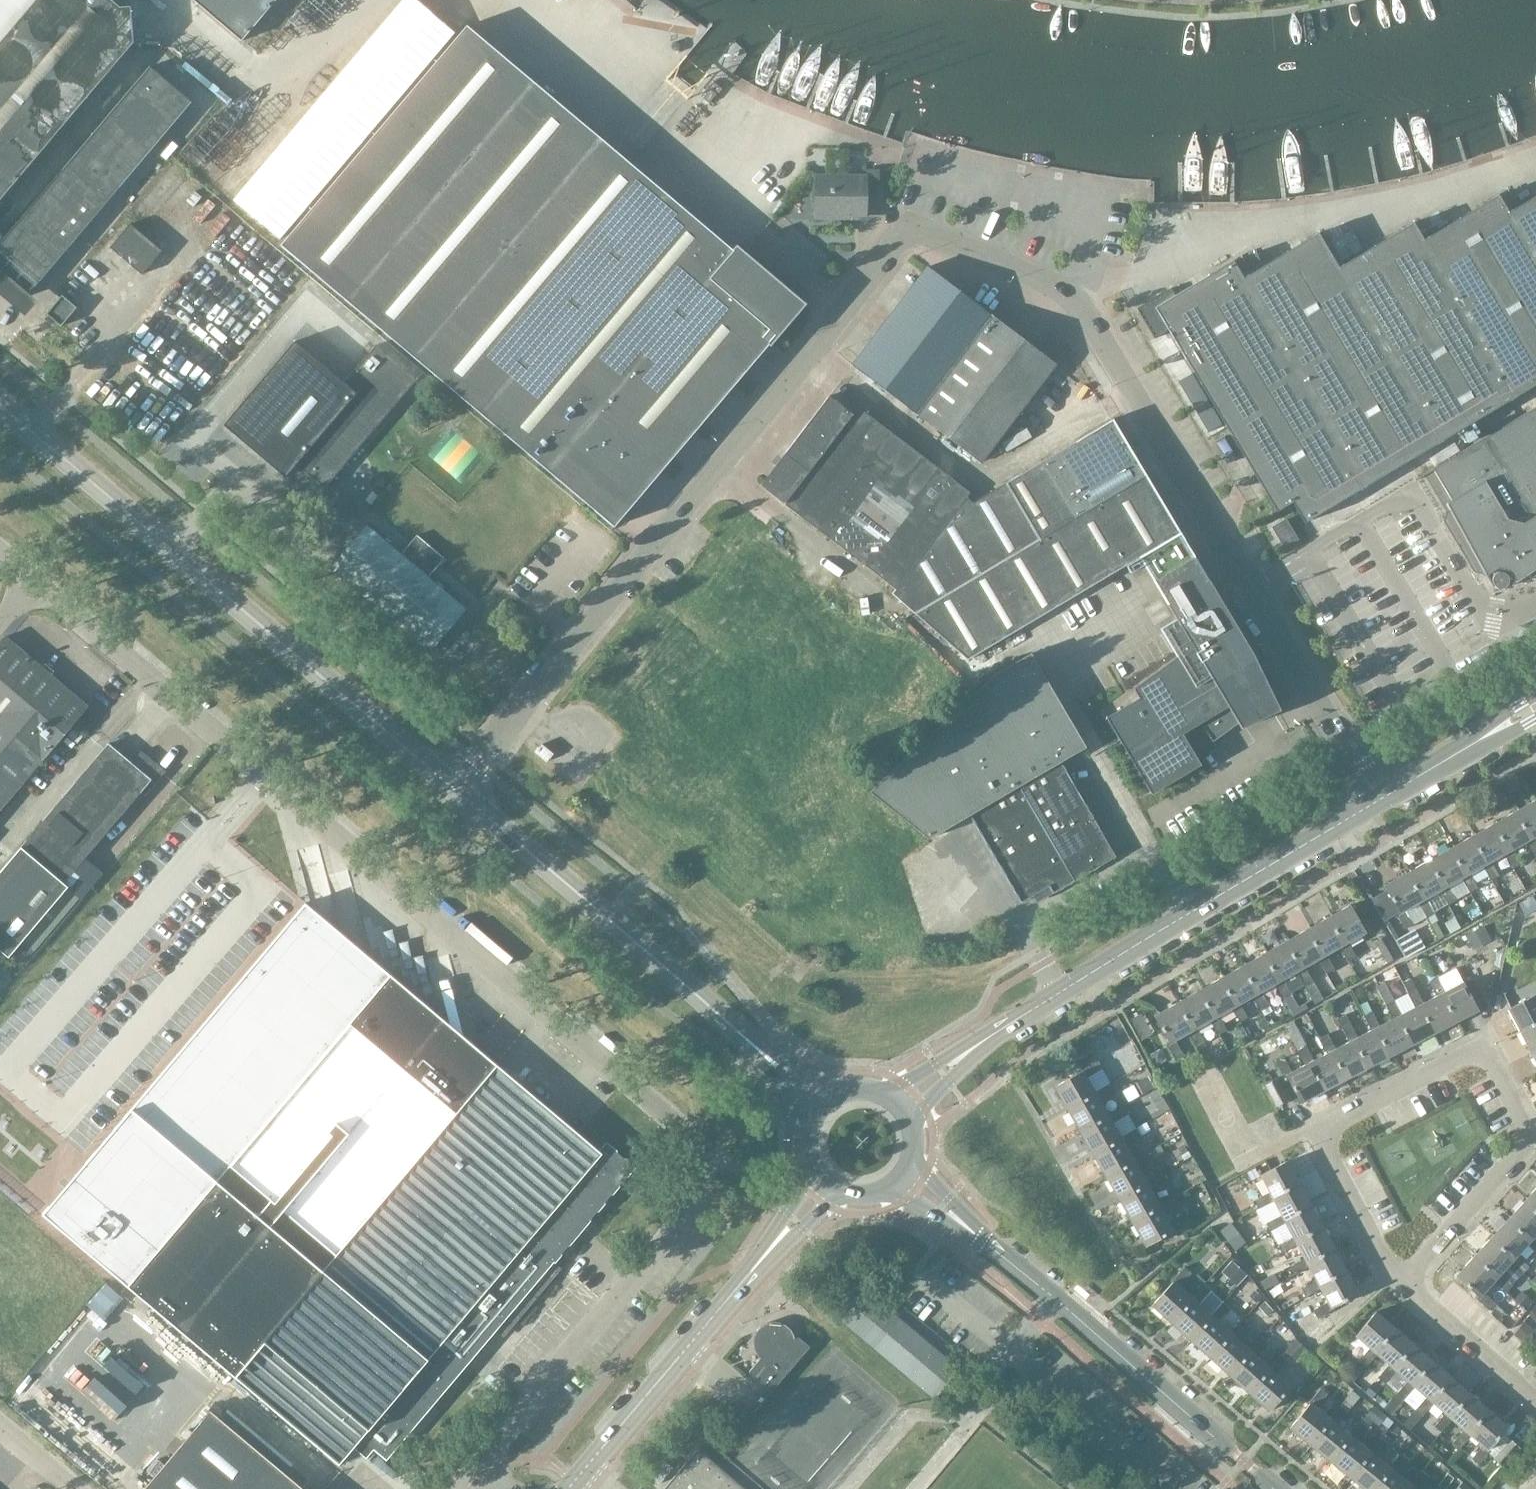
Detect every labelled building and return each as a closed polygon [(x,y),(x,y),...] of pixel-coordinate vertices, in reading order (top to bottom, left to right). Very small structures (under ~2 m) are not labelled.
[(108,0),(35,0),(0,42),(0,201),(133,45),(130,19),(108,0)] [(35,0),(0,0),(0,42),(35,0)] [(205,11),(241,41),(276,0),(192,0),(205,11)] [(454,33),(415,0),(403,0),(233,200),(279,239),(454,33)] [(615,528),(764,352),(697,296),(734,253),(467,27),(281,246),(615,528)] [(122,186),(192,104),(151,69),(0,246),(0,274),(27,297),(122,186)] [(879,196),(880,171),(866,171),(866,177),(815,177),(815,219),(867,220),(867,196),(879,196)] [(1535,384),(1535,197),(1508,214),(1497,197),(1423,242),(1413,225),(1339,269),(1319,236),(1277,261),(1270,249),(1259,255),(1253,245),(1230,258),(1233,263),(1176,297),(1170,289),(1169,286),(1153,295),(1155,298),(1137,309),(1155,339),(1168,330),(1277,511),(1292,502),(1305,523),(1535,384)] [(142,276),(162,252),(131,225),(111,248),(97,264),(120,284),(134,268),(142,276)] [(736,250),(734,253),(697,296),(764,352),(803,306),(736,250)] [(917,414),(991,317),(927,269),(853,366),(917,414)] [(49,315),(58,323),(62,326),(76,309),(63,298),(49,315)] [(917,414),(932,426),(981,463),(1055,366),(991,317),(917,414)] [(344,383),(294,341),(223,425),(285,477),(295,465),(324,489),(415,382),(374,347),(344,383)] [(970,494),(858,408),(853,415),(829,397),(760,486),(895,590),(889,597),(912,615),(1022,550),(991,494),(972,505),(966,499),(970,494)] [(1414,479),(1415,481),(1424,475),(1445,512),(1449,510),(1491,587),(1493,586),(1497,588),(1499,589),(1503,588),(1504,590),(1524,576),(1535,579),(1535,406),(1414,479)] [(1023,549),(1146,476),(1112,419),(1005,485),(991,494),(1023,549)] [(1146,476),(1022,550),(912,615),(936,633),(969,661),(1126,566),(1131,573),(1144,565),(1147,571),(1152,579),(1194,555),(1146,476)] [(1284,547),(1296,540),(1285,521),(1272,528),(1284,547)] [(368,527),(332,570),(406,633),(407,634),(408,633),(431,652),(466,610),(400,554),(406,546),(381,526),(375,533),(368,527)] [(1238,724),(1241,729),(1279,711),(1273,698),(1284,690),(1264,671),(1194,555),(1152,579),(1177,622),(1162,631),(1180,659),(1138,686),(1142,697),(1105,718),(1147,790),(1196,760),(1181,735),(1199,724),(1212,742),(1238,724)] [(1523,627),(1518,625),(1514,642),(1525,645),(1529,628),(1523,627)] [(89,707),(7,638),(0,646),(0,813),(89,707)] [(1031,654),(868,790),(927,838),(968,814),(1085,747),(1031,654)] [(108,745),(20,848),(63,885),(64,884),(140,794),(144,798),(165,774),(141,753),(131,764),(108,745)] [(1115,857),(1059,762),(969,815),(1021,904),(1034,896),(1037,901),(1052,892),(1053,893),(1115,857)] [(1535,802),(1514,814),(1529,841),(1526,842),(1534,856),(1535,855),(1535,841),(1534,838),(1535,837),(1535,802)] [(1529,841),(1514,814),(1492,827),(1507,854),(1504,856),(1512,869),(1520,865),(1512,850),(1526,842),(1529,841)] [(1507,854),(1492,827),(1471,838),(1487,865),(1484,867),(1491,880),(1499,876),(1491,863),(1504,856),(1507,854)] [(1461,880),(1469,893),(1477,888),(1469,875),(1484,867),(1487,865),(1471,838),(1449,851),(1464,878),(1461,880)] [(20,848),(0,872),(0,951),(8,958),(68,887),(64,884),(63,885),(20,848)] [(1464,878),(1449,851),(1428,863),(1443,890),(1440,891),(1448,906),(1456,901),(1448,887),(1461,880),(1464,878)] [(1443,890),(1428,863),(1405,876),(1420,903),(1417,905),(1425,918),(1426,918),(1433,914),(1434,913),(1426,899),(1440,891),(1443,890)] [(1420,903),(1405,876),(1384,888),(1399,913),(1395,915),(1404,930),(1425,918),(1417,905),(1420,903)] [(1518,903),(1525,915),(1535,909),(1535,902),(1532,895),(1518,903)] [(305,904),(42,1215),(340,1466),(361,1441),(387,1462),(635,1168),(617,1153),(610,1161),(305,904)] [(1349,906),(1327,919),(1342,946),(1339,948),(1347,962),(1355,957),(1347,943),(1364,934),(1349,906)] [(1433,914),(1426,918),(1430,925),(1437,921),(1433,914)] [(1342,946),(1327,919),(1305,931),(1320,958),(1318,960),(1326,974),(1334,970),(1326,955),(1339,948),(1342,946)] [(1465,936),(1473,950),(1491,940),(1483,926),(1465,936)] [(1305,931),(1283,943),(1299,971),(1296,972),(1314,1004),(1322,1000),(1304,967),(1318,960),(1320,958),(1305,931)] [(1423,948),(1414,931),(1403,937),(1404,938),(1396,942),(1405,958),(1413,953),(1423,948)] [(1398,957),(1385,934),(1374,940),(1387,963),(1398,957)] [(1299,971),(1283,943),(1262,956),(1277,983),(1274,985),(1292,1017),(1307,1009),(1305,1004),(1298,1007),(1283,980),(1296,972),(1299,971)] [(1277,983),(1262,956),(1240,968),(1256,995),(1253,997),(1261,1011),(1269,1006),(1261,992),(1274,985),(1277,983)] [(1395,969),(1406,993),(1414,1008),(1418,1005),(1433,1033),(1454,1022),(1440,995),(1436,996),(1423,1004),(1415,989),(1403,965),(1395,969)] [(1239,1023),(1240,1023),(1247,1019),(1239,1004),(1253,997),(1256,995),(1240,968),(1219,980),(1234,1007),(1231,1009),(1239,1023)] [(1372,978),(1380,994),(1393,1019),(1397,1017),(1411,1045),(1433,1033),(1418,1005),(1414,1008),(1401,1014),(1388,990),(1380,974),(1372,978)] [(1445,992),(1437,977),(1429,982),(1436,996),(1440,995),(1454,1022),(1476,1010),(1462,983),(1445,992)] [(1234,1007),(1219,980),(1197,992),(1212,1020),(1210,1022),(1217,1035),(1218,1035),(1223,1044),(1230,1040),(1225,1031),(1226,1030),(1218,1016),(1231,1009),(1234,1007)] [(1212,1020),(1197,992),(1175,1005),(1190,1032),(1187,1034),(1195,1048),(1204,1043),(1196,1029),(1210,1022),(1212,1020)] [(1535,995),(1507,1009),(1518,1031),(1535,1022),(1535,998),(1535,995)] [(1190,1032),(1175,1005),(1153,1017),(1168,1044),(1165,1045),(1174,1060),(1182,1055),(1174,1041),(1187,1034),(1190,1032)] [(1363,1016),(1370,1030),(1374,1028),(1389,1056),(1411,1045),(1397,1017),(1393,1019),(1379,1026),(1371,1011),(1363,1016)] [(1337,1019),(1349,1042),(1353,1040),(1367,1068),(1389,1056),(1374,1028),(1370,1030),(1357,1038),(1345,1015),(1337,1019)] [(1284,1025),(1305,1064),(1308,1063),(1323,1092),(1344,1080),(1330,1051),(1326,1053),(1313,1060),(1305,1046),(1306,1045),(1293,1021),(1284,1025)] [(1518,1031),(1530,1053),(1535,1050),(1535,1022),(1518,1031)] [(1318,1039),(1326,1053),(1330,1051),(1344,1080),(1367,1068),(1353,1040),(1349,1042),(1335,1049),(1327,1034),(1318,1039)] [(1132,1040),(1121,1047),(1133,1070),(1145,1064),(1132,1040)] [(1300,1104),(1323,1092),(1308,1063),(1305,1064),(1291,1072),(1283,1057),(1275,1062),(1283,1077),(1285,1076),(1300,1104)] [(1054,1088),(1067,1112),(1096,1096),(1095,1094),(1087,1079),(1102,1070),(1097,1061),(1080,1071),(1081,1072),(1054,1088)] [(1277,1105),(1287,1100),(1276,1079),(1272,1081),(1268,1073),(1261,1076),(1277,1105)] [(1142,1094),(1154,1087),(1148,1076),(1136,1083),(1142,1094)] [(1110,1085),(1095,1094),(1096,1096),(1067,1112),(1080,1134),(1109,1118),(1108,1116),(1099,1101),(1114,1092),(1110,1085)] [(1123,1107),(1108,1116),(1109,1118),(1080,1134),(1093,1156),(1122,1140),(1121,1138),(1112,1124),(1127,1115),(1123,1107)] [(1136,1130),(1121,1138),(1122,1140),(1093,1156),(1105,1179),(1135,1162),(1134,1161),(1125,1146),(1140,1137),(1136,1130)] [(1148,1152),(1134,1161),(1135,1162),(1105,1179),(1118,1201),(1147,1185),(1146,1183),(1138,1169),(1153,1161),(1148,1152)] [(1258,1210),(1272,1203),(1271,1199),(1298,1185),(1286,1162),(1259,1177),(1268,1194),(1253,1202),(1258,1210)] [(1161,1175),(1146,1183),(1147,1185),(1118,1201),(1131,1224),(1160,1207),(1159,1206),(1151,1191),(1166,1182),(1161,1175)] [(1310,1207),(1298,1185),(1271,1199),(1272,1203),(1280,1216),(1265,1224),(1269,1232),(1284,1224),(1282,1221),(1310,1207)] [(1535,1214),(1535,1187),(1523,1202),(1535,1214)] [(1164,1215),(1180,1205),(1178,1202),(1184,1199),(1181,1193),(1174,1197),(1175,1198),(1159,1206),(1160,1207),(1131,1224),(1145,1247),(1174,1231),(1164,1215)] [(1523,1202),(1506,1220),(1529,1242),(1527,1244),(1535,1253),(1535,1240),(1534,1238),(1535,1235),(1535,1214),(1523,1202)] [(1322,1229),(1310,1207),(1282,1221),(1284,1224),(1291,1238),(1276,1246),(1281,1254),(1296,1246),(1294,1243),(1322,1229)] [(1529,1242),(1506,1220),(1489,1239),(1512,1260),(1509,1263),(1522,1274),(1528,1267),(1516,1256),(1527,1244),(1529,1242)] [(1333,1250),(1322,1229),(1294,1243),(1296,1246),(1303,1260),(1288,1268),(1292,1276),(1307,1268),(1305,1265),(1333,1250)] [(1499,1274),(1509,1263),(1512,1260),(1489,1239),(1473,1257),(1496,1278),(1493,1281),(1505,1291),(1511,1285),(1499,1274)] [(1345,1273),(1333,1250),(1305,1265),(1307,1268),(1314,1281),(1299,1289),(1303,1297),(1319,1289),(1317,1287),(1345,1273)] [(1496,1278),(1473,1257),(1455,1276),(1477,1296),(1474,1299),(1487,1311),(1486,1312),(1496,1321),(1504,1313),(1494,1304),(1494,1303),(1482,1292),(1493,1281),(1496,1278)] [(1150,1306),(1170,1324),(1191,1300),(1190,1299),(1178,1288),(1191,1274),(1183,1267),(1170,1282),(1171,1283),(1150,1306)] [(1357,1295),(1345,1273),(1317,1287),(1319,1289),(1326,1304),(1311,1312),(1315,1320),(1331,1312),(1329,1309),(1357,1295)] [(1203,1285),(1190,1299),(1191,1300),(1170,1324),(1189,1342),(1211,1317),(1210,1317),(1198,1305),(1210,1291),(1203,1285)] [(958,1369),(897,1317),(868,1292),(842,1323),(934,1399),(939,1394),(958,1369)] [(1223,1303),(1210,1317),(1211,1317),(1189,1342),(1208,1359),(1231,1335),(1229,1334),(1217,1322),(1229,1309),(1223,1303)] [(1372,1354),(1392,1330),(1373,1314),(1353,1338),(1367,1350),(1357,1363),(1363,1369),(1374,1356),(1372,1354)] [(1336,1326),(1327,1317),(1303,1339),(1311,1348),(1336,1326)] [(1242,1320),(1229,1334),(1231,1335),(1208,1359),(1228,1377),(1250,1351),(1249,1351),(1237,1340),(1249,1326),(1242,1320)] [(810,1347),(801,1339),(798,1338),(794,1338),(792,1334),(790,1331),(783,1324),(780,1323),(774,1322),(767,1324),(764,1325),(760,1327),(757,1330),(755,1335),(754,1339),(754,1344),(755,1351),(760,1359),(749,1372),(771,1391),(810,1347)] [(1522,1341),(1532,1329),(1524,1322),(1514,1334),(1522,1341)] [(1390,1370),(1411,1346),(1392,1330),(1372,1354),(1374,1356),(1387,1367),(1376,1379),(1384,1385),(1394,1373),(1390,1370)] [(1261,1338),(1249,1351),(1250,1351),(1228,1377),(1248,1394),(1270,1370),(1268,1368),(1256,1357),(1268,1344),(1261,1338)] [(1410,1386),(1430,1362),(1411,1346),(1390,1370),(1394,1373),(1405,1382),(1394,1395),(1401,1401),(1412,1388),(1410,1386)] [(1280,1355),(1268,1368),(1270,1370),(1248,1394),(1267,1412),(1289,1388),(1275,1375),(1288,1361),(1280,1355)] [(1428,1402),(1449,1378),(1430,1362),(1410,1386),(1412,1388),(1424,1398),(1413,1411),(1421,1417),(1431,1405),(1428,1402)] [(1447,1418),(1468,1394),(1449,1378),(1428,1402),(1431,1405),(1443,1415),(1434,1426),(1441,1432),(1451,1421),(1447,1418)] [(1372,1398),(1380,1389),(1373,1383),(1365,1392),(1372,1398)] [(1288,1430),(1309,1447),(1330,1420),(1329,1419),(1316,1409),(1327,1395),(1319,1388),(1307,1403),(1308,1405),(1288,1430)] [(1466,1434),(1486,1410),(1468,1394),(1447,1418),(1451,1421),(1463,1431),(1451,1444),(1458,1450),(1470,1437),(1466,1434)] [(1340,1405),(1329,1419),(1330,1420),(1309,1447),(1329,1463),(1350,1436),(1349,1436),(1336,1425),(1347,1411),(1340,1405)] [(145,1488),(303,1488),(209,1410),(144,1488),(145,1488)] [(1507,1428),(1486,1410),(1466,1434),(1470,1437),(1482,1447),(1471,1460),(1478,1466),(1489,1452),(1487,1451),(1507,1428)] [(1367,1427),(1360,1421),(1349,1436),(1350,1436),(1329,1463),(1350,1479),(1371,1453),(1369,1452),(1356,1441),(1367,1427)] [(1362,1488),(1375,1488),(1391,1470),(1389,1468),(1376,1458),(1387,1445),(1380,1439),(1369,1452),(1371,1453),(1350,1479),(1362,1488)] [(1494,1459),(1504,1468),(1520,1449),(1510,1440),(1494,1459)] [(698,1449),(668,1483),(663,1488),(745,1488),(699,1450),(698,1449)] [(1389,1468),(1391,1470),(1375,1488),(1409,1488),(1411,1487),(1409,1485),(1396,1475),(1407,1461),(1400,1455),(1389,1468)] [(1441,1464),(1433,1474),(1444,1482),(1452,1472),(1441,1464)] [(1409,1485),(1411,1487),(1409,1488),(1418,1488),(1427,1478),(1420,1472),(1409,1485)]
